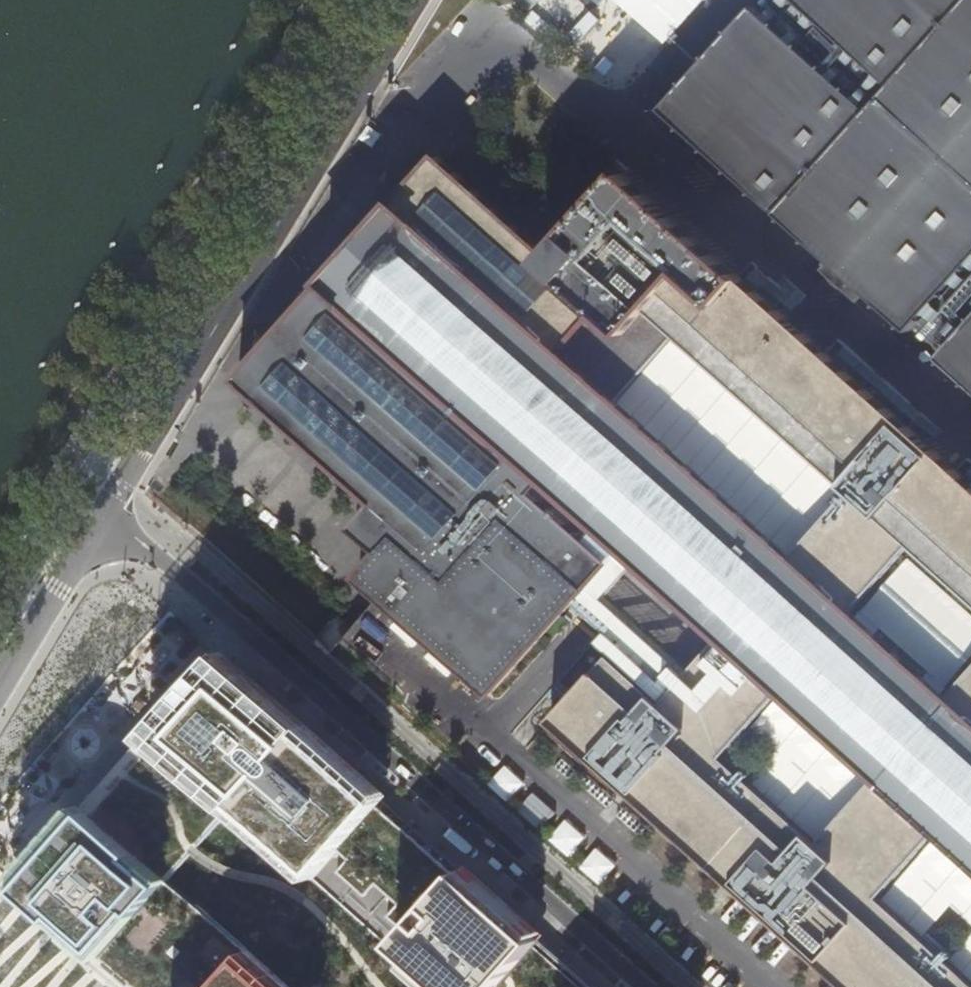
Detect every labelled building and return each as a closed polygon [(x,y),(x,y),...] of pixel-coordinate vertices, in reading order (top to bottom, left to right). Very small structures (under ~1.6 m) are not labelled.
[(664,108),(699,139),(687,151),(722,182),(733,170),(833,259),(823,270),(858,302),(868,290),(970,382),(970,0),(761,0),(664,108)] [(625,174),(551,256),(438,156),(238,379),(379,505),(357,530),(381,551),(358,577),(384,601),(340,649),(446,744),(489,695),(607,564),(579,539),(592,524),(719,638),(662,703),(608,655),(549,721),(846,986),(970,986),(970,483),(625,174)] [(95,596),(94,634),(161,635),(161,600),(136,600),(136,597),(95,596)] [(538,941),(463,875),(379,799),(221,660),(152,738),(86,812),(18,889),(99,960),(129,986),(281,986),(237,948),(164,883),(230,809),(308,879),(393,954),(431,986),(589,986),(538,941)]
